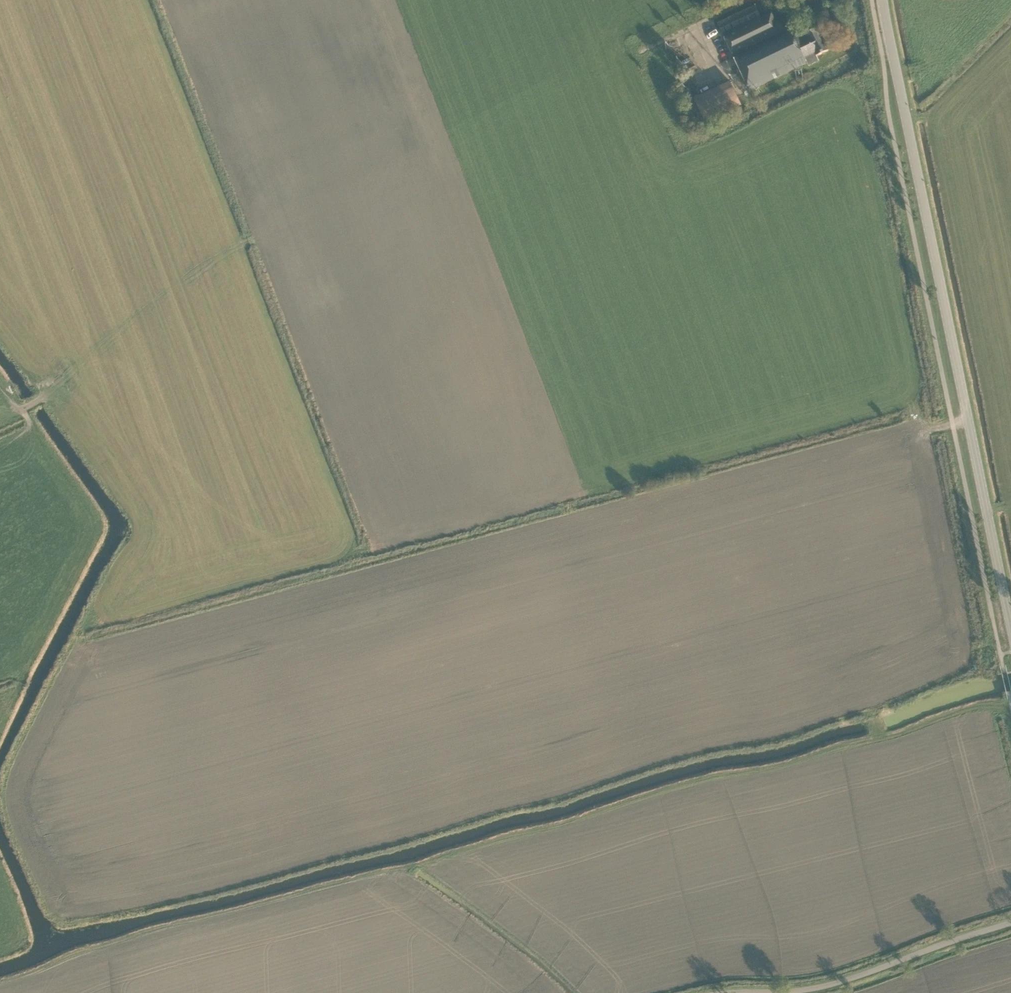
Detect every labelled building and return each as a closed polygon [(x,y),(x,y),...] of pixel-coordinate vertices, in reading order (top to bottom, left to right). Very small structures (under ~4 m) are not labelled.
[(718,23),(728,45),(750,91),(807,64),(807,62),(829,51),(817,28),(801,37),(796,25),(781,33),(772,13),(761,18),(755,6),(718,23)] [(730,82),(694,99),(697,104),(706,122),(741,105),(730,82)] [(683,91),(686,99),(692,96),(689,89),(683,91)] [(694,99),(684,103),(687,109),(695,127),(699,125),(706,122),(697,104),(694,99)]
